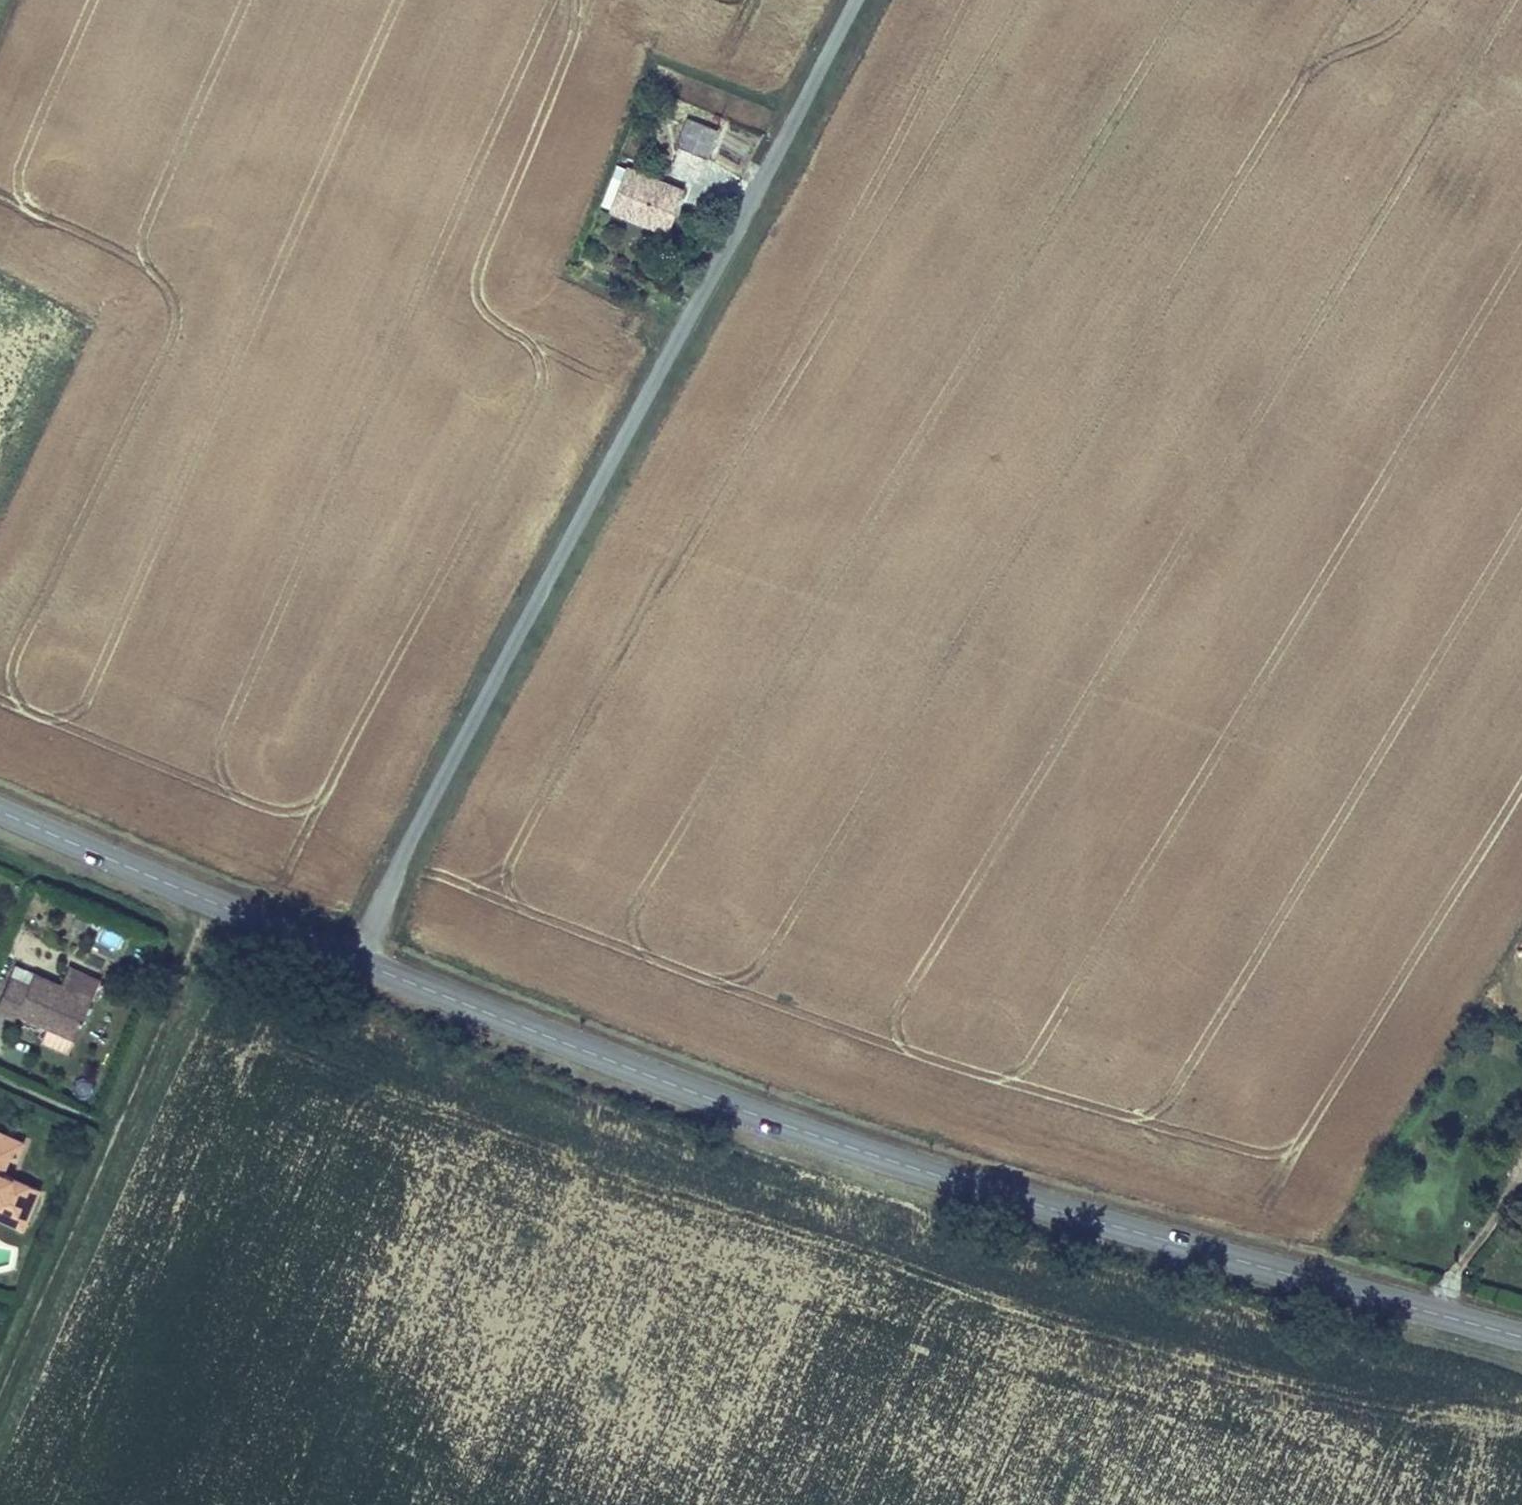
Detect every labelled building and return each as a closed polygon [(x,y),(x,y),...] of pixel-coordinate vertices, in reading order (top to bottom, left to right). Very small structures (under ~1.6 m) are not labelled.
[(710,128),(680,115),(668,143),(698,155),(710,128)] [(686,194),(628,174),(612,216),(671,237),(686,194)] [(33,981),(21,976),(7,1009),(19,1014),(22,1008),(55,1021),(81,1032),(97,995),(38,969),(33,981)] [(21,976),(14,973),(0,1006),(7,1009),(21,976)] [(55,1021),(52,1028),(77,1039),(81,1032),(55,1021)] [(25,1220),(42,1182),(6,1164),(13,1147),(20,1149),(26,1135),(0,1123),(0,1209),(25,1220)]
